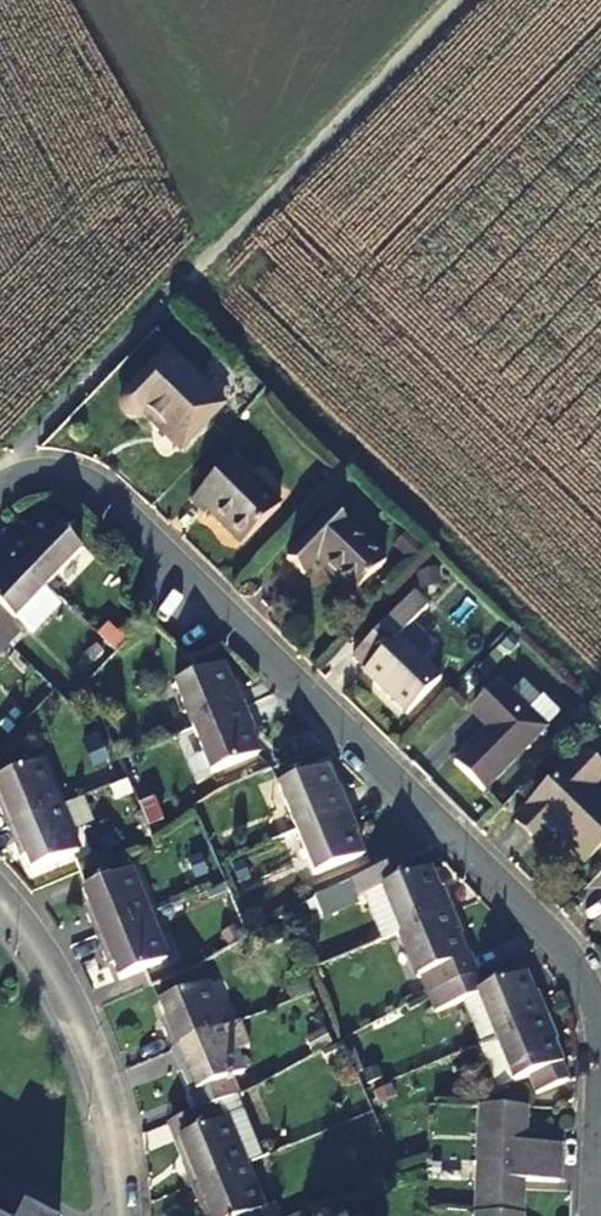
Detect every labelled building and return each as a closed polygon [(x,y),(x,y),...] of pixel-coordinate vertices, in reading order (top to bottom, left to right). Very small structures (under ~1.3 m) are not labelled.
[(142,417),(144,416),(181,449),(224,405),(167,352),(127,393),(123,396),(122,400),(121,405),(122,409),(125,414),(128,416),(132,418),(137,418),(142,417)] [(280,506),(233,460),(192,502),(206,515),(209,512),(242,544),(280,506)] [(386,562),(335,511),(288,558),(304,573),(318,559),(354,594),(386,562)] [(8,547),(48,586),(83,551),(45,516),(30,532),(25,529),(8,547)] [(15,620),(48,586),(8,547),(0,555),(0,637),(10,647),(25,630),(15,620)] [(429,606),(415,593),(352,657),(365,670),(363,673),(406,715),(441,678),(421,659),(434,645),(412,624),(429,606)] [(10,647),(0,637),(0,657),(10,647)] [(175,684),(193,729),(245,707),(236,684),(229,687),(220,664),(175,684)] [(497,681),(473,706),(492,724),(487,729),(454,763),(483,791),(559,714),(541,697),(527,711),(497,681)] [(487,729),(492,724),(473,706),(467,711),(487,729)] [(254,729),(245,707),(193,729),(211,773),(257,754),(248,731),(254,729)] [(531,836),(544,823),(551,831),(585,862),(600,845),(600,795),(592,787),(600,778),(600,768),(583,750),(516,821),(531,836)] [(0,805),(0,811),(8,828),(60,808),(42,763),(0,780),(0,795),(4,803),(0,805)] [(298,830),(347,809),(338,786),(334,787),(325,767),(279,786),(298,830)] [(60,808),(8,828),(16,850),(23,848),(32,870),(79,851),(60,808)] [(353,834),(357,832),(347,809),(298,830),(315,874),(361,855),(353,834)] [(551,831),(544,823),(531,836),(539,844),(551,831)] [(401,933),(452,912),(442,889),(437,890),(429,869),(409,877),(401,859),(349,882),(356,899),(382,888),(401,933)] [(91,912),(86,914),(96,937),(148,916),(129,871),(82,889),(91,912)] [(456,936),(461,934),(452,912),(401,933),(426,993),(477,973),(471,956),(465,958),(456,936)] [(148,916),(96,937),(105,958),(110,956),(119,979),(166,959),(148,916)] [(495,1037),(547,1016),(538,994),(533,996),(524,973),(484,989),(477,973),(426,993),(434,1012),(477,993),(495,1037)] [(169,1025),(164,1027),(173,1050),(225,1028),(207,984),(160,1002),(169,1025)] [(551,1040),(556,1038),(547,1016),(495,1037),(513,1082),(529,1076),(536,1094),(568,1080),(551,1040)] [(236,1053),(249,1047),(239,1023),(225,1028),(173,1050),(182,1072),(187,1070),(196,1092),(191,1094),(198,1111),(219,1103),(239,1094),(232,1078),(243,1073),(236,1053)] [(192,1186),(245,1164),(219,1103),(198,1111),(172,1122),(188,1161),(183,1163),(192,1186)] [(481,1106),(477,1215),(523,1215),(524,1180),(559,1181),(561,1145),(525,1143),(526,1108),(481,1106)] [(263,1208),(245,1164),(192,1186),(201,1209),(207,1207),(211,1215),(277,1215),(272,1204),(263,1208)]
